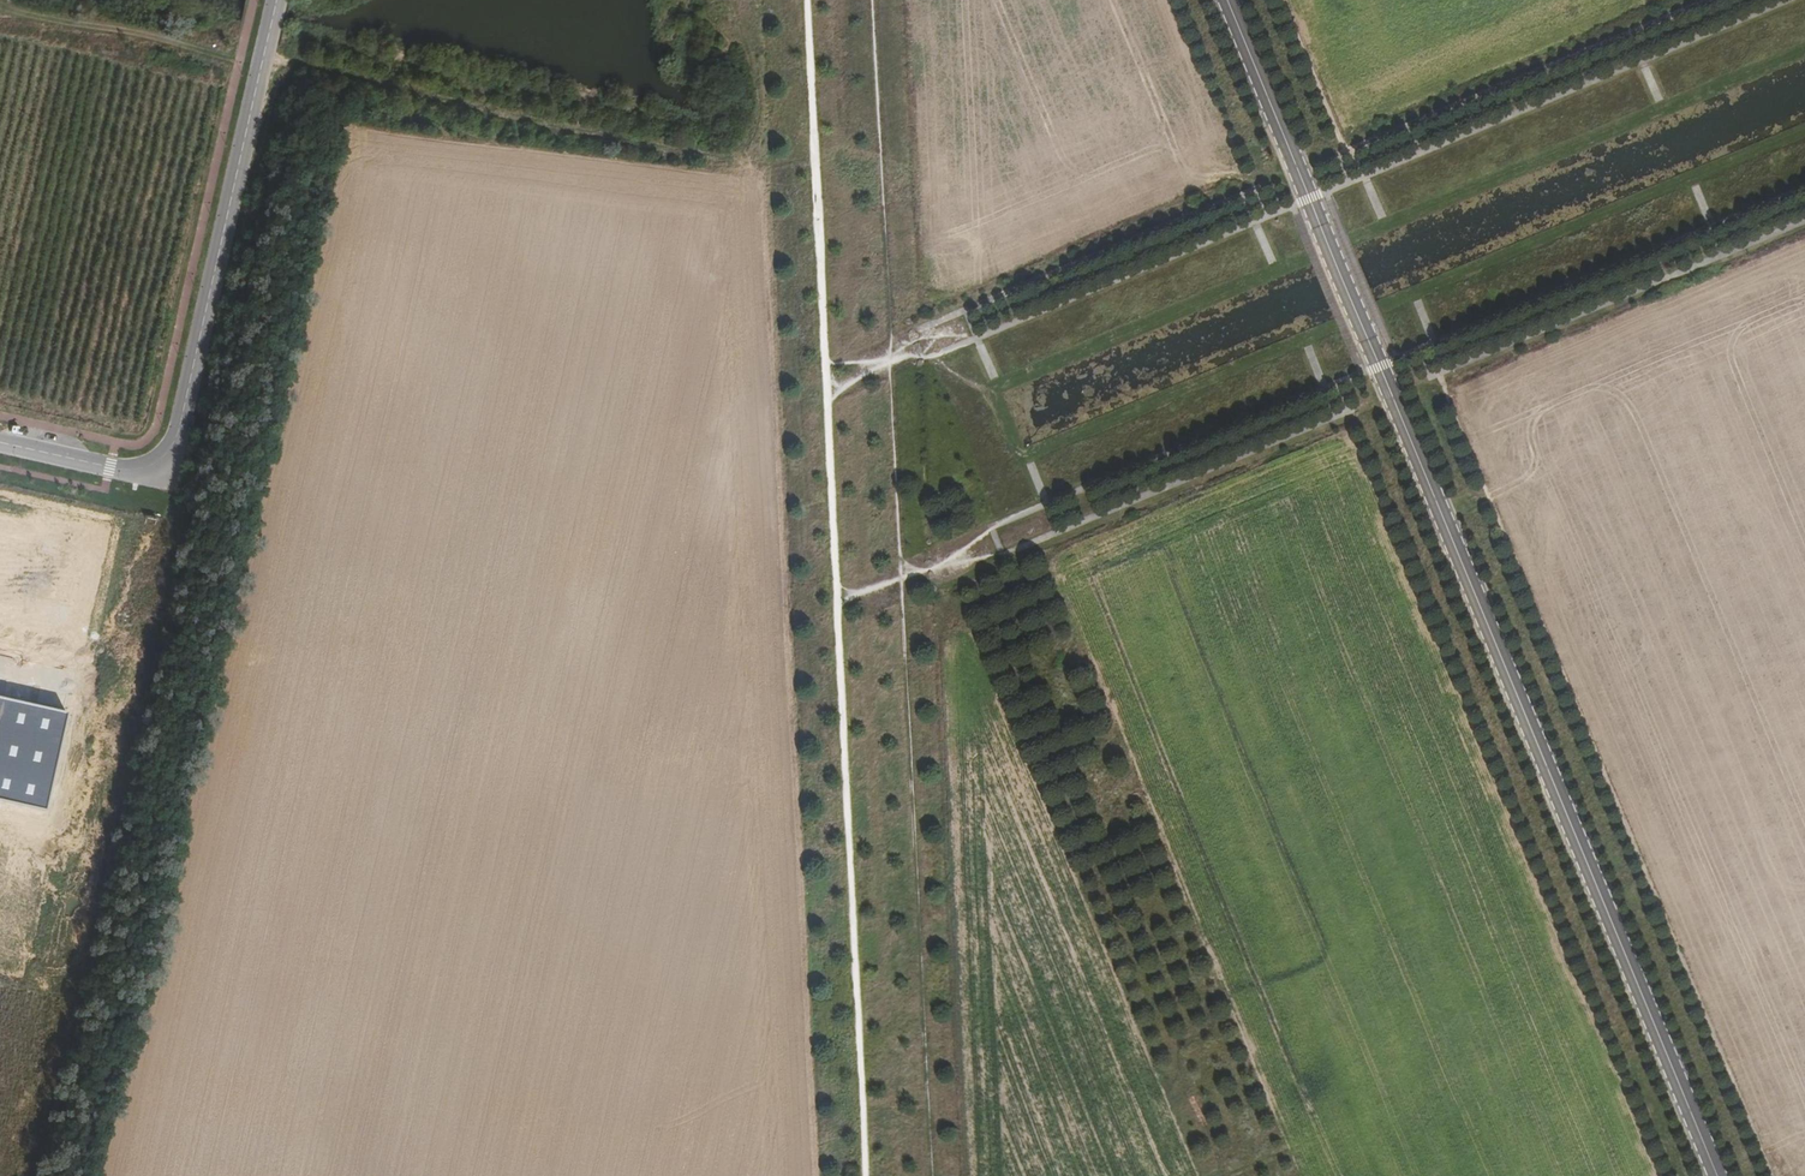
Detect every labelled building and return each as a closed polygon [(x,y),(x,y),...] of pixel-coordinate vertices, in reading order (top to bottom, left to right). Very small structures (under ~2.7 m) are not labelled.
[(65,713),(0,698),(0,800),(42,810),(65,713)]
